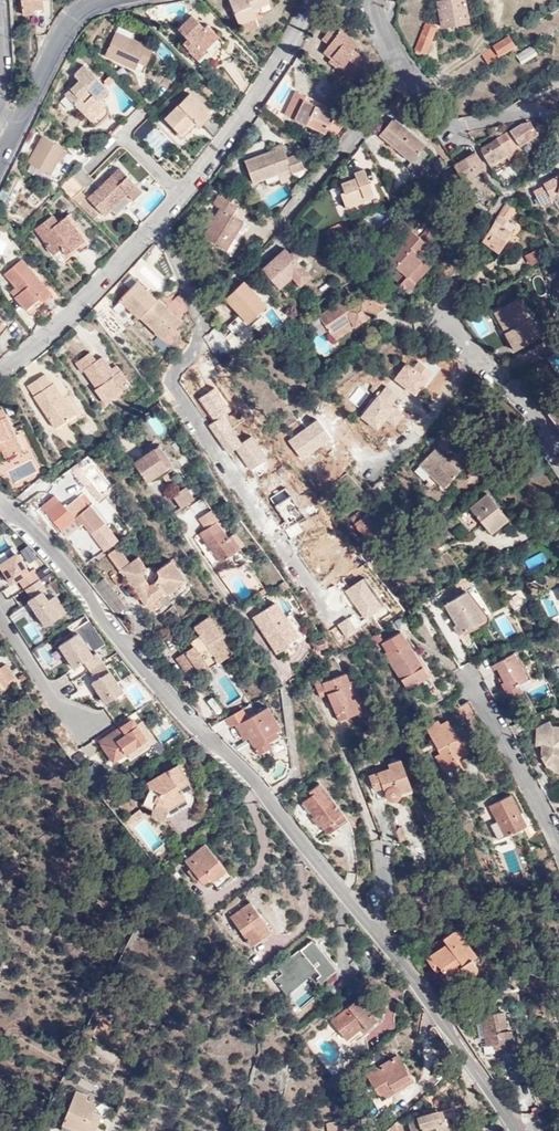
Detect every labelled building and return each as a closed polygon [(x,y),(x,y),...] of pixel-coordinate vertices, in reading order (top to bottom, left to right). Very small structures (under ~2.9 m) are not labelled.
[(44,6),(43,0),(21,0),(23,12),(36,10),(35,7),(44,6)] [(238,24),(241,23),(244,30),(257,25),(251,9),(258,7),(260,14),(272,9),(268,0),(228,0),(238,24)] [(444,26),(470,22),(466,0),(441,0),(439,0),(440,7),(442,18),(444,26)] [(203,27),(191,15),(176,29),(186,39),(181,45),(196,61),(205,53),(203,50),(217,37),(206,25),(203,27)] [(435,27),(423,23),(413,52),(417,53),(419,52),(425,54),(435,27)] [(343,64),(340,69),(358,82),(367,70),(357,64),(362,56),(350,48),(356,42),(331,24),(321,38),(327,44),(322,52),(330,58),(332,55),(343,64)] [(146,66),(153,51),(114,33),(104,56),(135,69),(138,62),(146,66)] [(489,64),(516,47),(509,36),(493,46),(493,47),(482,54),(489,64)] [(538,54),(535,47),(518,57),(522,64),(538,54)] [(464,57),(459,51),(442,62),(446,69),(464,57)] [(339,68),(340,69),(343,64),(332,55),(330,58),(328,61),(338,69),(339,68)] [(110,89),(85,64),(73,74),(79,80),(66,93),(94,121),(110,105),(102,97),(110,89)] [(114,80),(109,76),(104,80),(109,85),(114,80)] [(284,114),(325,134),(334,114),(326,110),(316,106),(317,102),(296,91),(284,114)] [(208,113),(189,93),(163,117),(180,134),(195,120),(197,123),(208,113)] [(316,106),(326,110),(328,107),(317,102),(316,106)] [(54,110),(47,116),(56,125),(62,119),(54,110)] [(339,139),(351,123),(336,113),(328,131),(339,139)] [(425,145),(393,117),(379,135),(410,162),(407,165),(416,173),(431,154),(423,147),(425,145)] [(521,123),(505,133),(514,148),(516,146),(537,133),(528,120),(521,123)] [(505,133),(480,147),(482,153),(489,164),(514,148),(505,133)] [(64,149),(42,137),(27,163),(54,177),(62,162),(58,160),(64,149)] [(282,146),(274,149),(244,160),(252,183),(290,169),(291,172),(303,167),(297,154),(286,157),(282,146)] [(514,148),(489,164),(490,168),(508,156),(512,162),(521,155),(519,156),(514,148)] [(484,165),(475,152),(456,165),(446,172),(454,186),(455,185),(483,166),(484,165)] [(109,176),(119,168),(122,165),(116,160),(105,170),(109,176)] [(140,191),(119,168),(109,176),(86,198),(103,216),(127,194),(131,200),(140,191)] [(346,208),(365,200),(364,196),(372,193),(363,169),(355,172),(356,177),(340,184),(343,192),(339,193),(346,208)] [(543,183),(544,184),(533,190),(541,205),(553,199),(550,195),(558,191),(558,192),(558,174),(543,183)] [(73,199),(80,191),(84,188),(72,175),(61,186),(73,199)] [(85,195),(80,191),(73,199),(77,203),(85,195)] [(236,206),(218,195),(212,203),(218,208),(201,236),(225,250),(243,221),(232,214),(236,206)] [(516,205),(508,201),(483,241),(501,252),(513,233),(511,232),(514,228),(516,227),(519,226),(520,223),(518,221),(514,219),(512,221),(508,219),(516,205)] [(65,254),(80,243),(63,219),(58,222),(53,216),(35,228),(54,254),(61,249),(65,254)] [(63,219),(80,243),(85,240),(67,216),(63,219)] [(418,236),(427,244),(442,226),(435,219),(418,236)] [(340,223),(337,225),(354,245),(357,243),(350,234),(353,231),(347,225),(344,228),(340,223)] [(428,244),(427,244),(418,236),(411,229),(395,247),(398,250),(395,254),(391,251),(388,249),(383,254),(394,264),(406,275),(399,283),(408,291),(431,265),(419,254),(428,244)] [(547,249),(540,242),(528,253),(535,260),(547,249)] [(351,248),(344,253),(350,261),(357,255),(351,248)] [(300,267),(285,250),(262,270),(278,288),(300,267)] [(22,291),(14,297),(25,311),(39,299),(44,304),(53,296),(20,259),(3,273),(15,288),(17,286),(22,291)] [(387,272),(399,283),(406,275),(394,264),(387,272)] [(126,291),(134,284),(127,277),(120,285),(126,291)] [(135,282),(143,290),(146,287),(138,279),(135,282)] [(373,289),(362,279),(359,282),(362,285),(361,286),(362,286),(370,293),(373,289)] [(362,285),(359,282),(357,280),(346,287),(350,294),(362,286),(361,286),(362,285)] [(241,313),(249,322),(267,306),(243,281),(226,297),(241,313)] [(154,301),(143,290),(135,282),(134,284),(126,291),(118,299),(161,339),(179,321),(166,308),(156,299),(154,301)] [(9,292),(14,297),(22,291),(17,286),(15,288),(9,292)] [(188,308),(181,292),(171,303),(182,314),(188,308)] [(355,326),(374,314),(368,304),(370,302),(369,302),(364,293),(353,300),(355,302),(349,305),(344,299),(318,315),(335,340),(348,331),(346,329),(354,324),(355,326)] [(374,314),(389,303),(380,295),(369,302),(370,302),(368,304),(374,314)] [(159,296),(156,299),(166,308),(168,304),(159,296)] [(431,309),(418,297),(410,305),(423,317),(431,309)] [(517,297),(496,309),(505,324),(507,323),(510,328),(504,332),(514,350),(521,346),(523,350),(542,339),(517,297)] [(124,308),(117,301),(113,305),(121,312),(124,308)] [(505,324),(496,309),(493,311),(504,332),(510,328),(507,323),(505,324)] [(246,325),(249,322),(241,313),(238,316),(246,325)] [(137,323),(121,333),(140,360),(155,350),(137,323)] [(158,349),(163,344),(157,338),(152,343),(158,349)] [(557,343),(553,346),(544,352),(546,356),(558,348),(558,341),(557,343)] [(168,349),(163,344),(158,349),(163,353),(168,349)] [(95,361),(90,353),(76,363),(81,372),(84,371),(95,388),(94,390),(103,402),(122,389),(119,386),(127,380),(120,370),(115,374),(102,356),(95,361)] [(406,364),(394,380),(415,396),(433,373),(418,362),(413,369),(406,364)] [(52,384),(45,374),(27,386),(34,396),(33,397),(55,428),(77,414),(67,398),(64,399),(53,383),(52,384)] [(385,386),(361,418),(363,425),(378,431),(385,420),(394,426),(403,414),(394,407),(401,398),(385,386)] [(217,388),(199,399),(213,421),(207,425),(226,455),(235,449),(248,469),(264,459),(251,439),(241,445),(223,417),(232,411),(217,388)] [(541,404),(558,429),(558,397),(556,393),(541,404)] [(13,434),(1,409),(0,409),(0,450),(1,450),(4,457),(16,452),(9,436),(13,434)] [(316,421),(289,441),(303,460),(330,440),(316,421)] [(20,450),(13,434),(9,436),(16,452),(20,450)] [(170,462),(158,445),(134,461),(146,478),(170,462)] [(461,468),(448,457),(436,445),(420,463),(445,485),(461,468)] [(451,454),(448,457),(461,468),(465,464),(451,454)] [(173,495),(180,504),(192,495),(186,486),(173,495)] [(79,495),(88,506),(90,504),(92,503),(83,492),(79,495)] [(43,507),(40,509),(57,531),(61,529),(67,537),(70,536),(78,529),(80,526),(83,523),(105,550),(117,540),(105,523),(107,521),(103,516),(100,518),(90,504),(88,506),(79,495),(68,504),(71,508),(68,511),(65,507),(55,495),(42,506),(43,507)] [(192,495),(180,504),(182,507),(195,498),(192,495)] [(491,533),(508,519),(487,495),(469,507),(491,533)] [(100,518),(103,516),(93,502),(92,503),(90,504),(100,518)] [(264,524),(253,508),(243,515),(253,530),(264,524)] [(380,531),(365,515),(362,517),(359,514),(352,521),(371,540),(380,531)] [(236,550),(227,537),(215,522),(199,534),(220,562),(236,550)] [(446,551),(435,533),(426,538),(437,556),(446,551)] [(230,535),(227,537),(236,550),(239,547),(230,535)] [(434,558),(424,541),(417,546),(427,563),(434,558)] [(109,554),(120,569),(131,562),(119,546),(109,554)] [(0,560),(0,570),(9,586),(16,581),(43,626),(67,612),(56,593),(60,590),(51,574),(37,581),(18,549),(0,560)] [(131,562),(120,569),(146,606),(164,593),(166,594),(186,580),(171,559),(157,570),(155,567),(151,567),(147,568),(139,556),(131,562)] [(364,580),(345,592),(363,620),(382,608),(364,580)] [(482,622),(465,594),(447,605),(458,625),(455,627),(459,635),(482,622)] [(254,616),(264,631),(267,630),(272,639),(270,641),(277,652),(289,645),(287,643),(299,636),(286,616),(285,617),(275,602),(254,616)] [(223,634),(209,615),(193,626),(199,635),(189,641),(192,646),(176,657),(191,679),(218,660),(220,662),(232,653),(220,635),(223,634)] [(350,617),(336,625),(344,640),(359,632),(350,617)] [(103,703),(121,692),(81,628),(57,644),(72,668),(83,661),(94,678),(90,681),(103,703)] [(267,630),(264,631),(270,641),(272,639),(267,630)] [(427,676),(400,632),(384,641),(391,652),(386,655),(407,688),(427,676)] [(317,649),(329,647),(323,639),(314,642),(317,649)] [(527,679),(513,652),(494,663),(503,681),(501,682),(509,698),(522,692),(520,688),(532,682),(530,678),(527,679)] [(8,685),(6,682),(14,677),(5,664),(0,667),(0,693),(8,685)] [(322,678),(313,683),(319,697),(328,694),(340,720),(361,711),(345,673),(324,683),(322,678)] [(78,690),(89,684),(85,675),(74,681),(78,690)] [(469,702),(460,707),(467,720),(475,715),(469,702)] [(241,711),(225,721),(228,728),(233,725),(240,737),(245,734),(258,754),(280,740),(273,729),(277,726),(264,705),(245,717),(241,711)] [(467,720),(460,707),(456,710),(462,722),(467,720)] [(133,719),(100,739),(113,762),(147,740),(133,719)] [(522,719),(509,727),(514,736),(527,729),(522,719)] [(456,737),(447,720),(439,724),(437,720),(426,727),(441,753),(436,756),(444,771),(458,763),(455,758),(467,751),(458,735),(456,737)] [(542,744),(547,752),(541,754),(547,765),(553,762),(557,769),(558,767),(558,725),(550,724),(549,721),(537,728),(535,743),(542,744)] [(91,736),(83,724),(70,732),(79,745),(91,736)] [(411,788),(400,758),(388,762),(389,766),(369,774),(379,800),(387,797),(390,799),(393,799),(397,798),(399,795),(400,792),(411,788)] [(179,788),(186,783),(189,781),(178,763),(146,783),(149,788),(142,803),(153,807),(152,811),(152,815),(154,816),(156,818),(160,819),(163,817),(165,815),(168,808),(185,798),(179,788)] [(193,795),(186,783),(179,788),(185,798),(168,808),(165,815),(169,817),(191,804),(192,801),(193,798),(193,795)] [(334,819),(342,812),(320,783),(310,791),(312,795),(303,802),(314,816),(311,818),(318,827),(321,825),(328,833),(338,825),(334,819)] [(558,798),(558,784),(543,790),(550,801),(558,798)] [(489,824),(497,840),(525,825),(510,795),(489,805),(496,821),(489,824)] [(550,801),(556,812),(558,811),(558,798),(550,801)] [(139,809),(129,816),(132,819),(134,821),(143,814),(139,809)] [(347,818),(342,812),(334,819),(338,825),(347,818)] [(132,819),(129,816),(125,819),(129,825),(134,821),(132,819)] [(546,840),(541,830),(528,836),(533,847),(546,840)] [(232,877),(206,844),(185,860),(204,883),(210,878),(218,887),(232,877)] [(270,930),(249,902),(230,916),(250,944),(270,930)] [(446,944),(426,959),(437,974),(441,971),(448,981),(461,972),(464,976),(465,976),(468,977),(473,976),(475,974),(477,970),(476,966),(472,960),(476,957),(456,929),(443,939),(446,944)] [(335,970),(310,940),(277,968),(280,973),(274,979),(283,989),(312,966),(318,974),(313,977),(319,983),(335,970)] [(377,1021),(357,998),(331,1019),(345,1038),(359,1027),(363,1031),(377,1021)] [(495,1047),(513,1044),(508,1010),(480,1015),(485,1045),(494,1044),(495,1047)] [(408,1074),(397,1055),(365,1074),(379,1099),(399,1087),(397,1082),(408,1074)] [(103,1114),(96,1111),(99,1104),(87,1099),(88,1095),(76,1090),(73,1100),(62,1123),(77,1130),(96,1130),(103,1114)] [(447,1130),(457,1127),(451,1107),(437,1112),(436,1111),(416,1118),(417,1121),(407,1124),(409,1130),(444,1130),(447,1130)] [(340,1119),(326,1122),(329,1130),(342,1130),(340,1119)]
